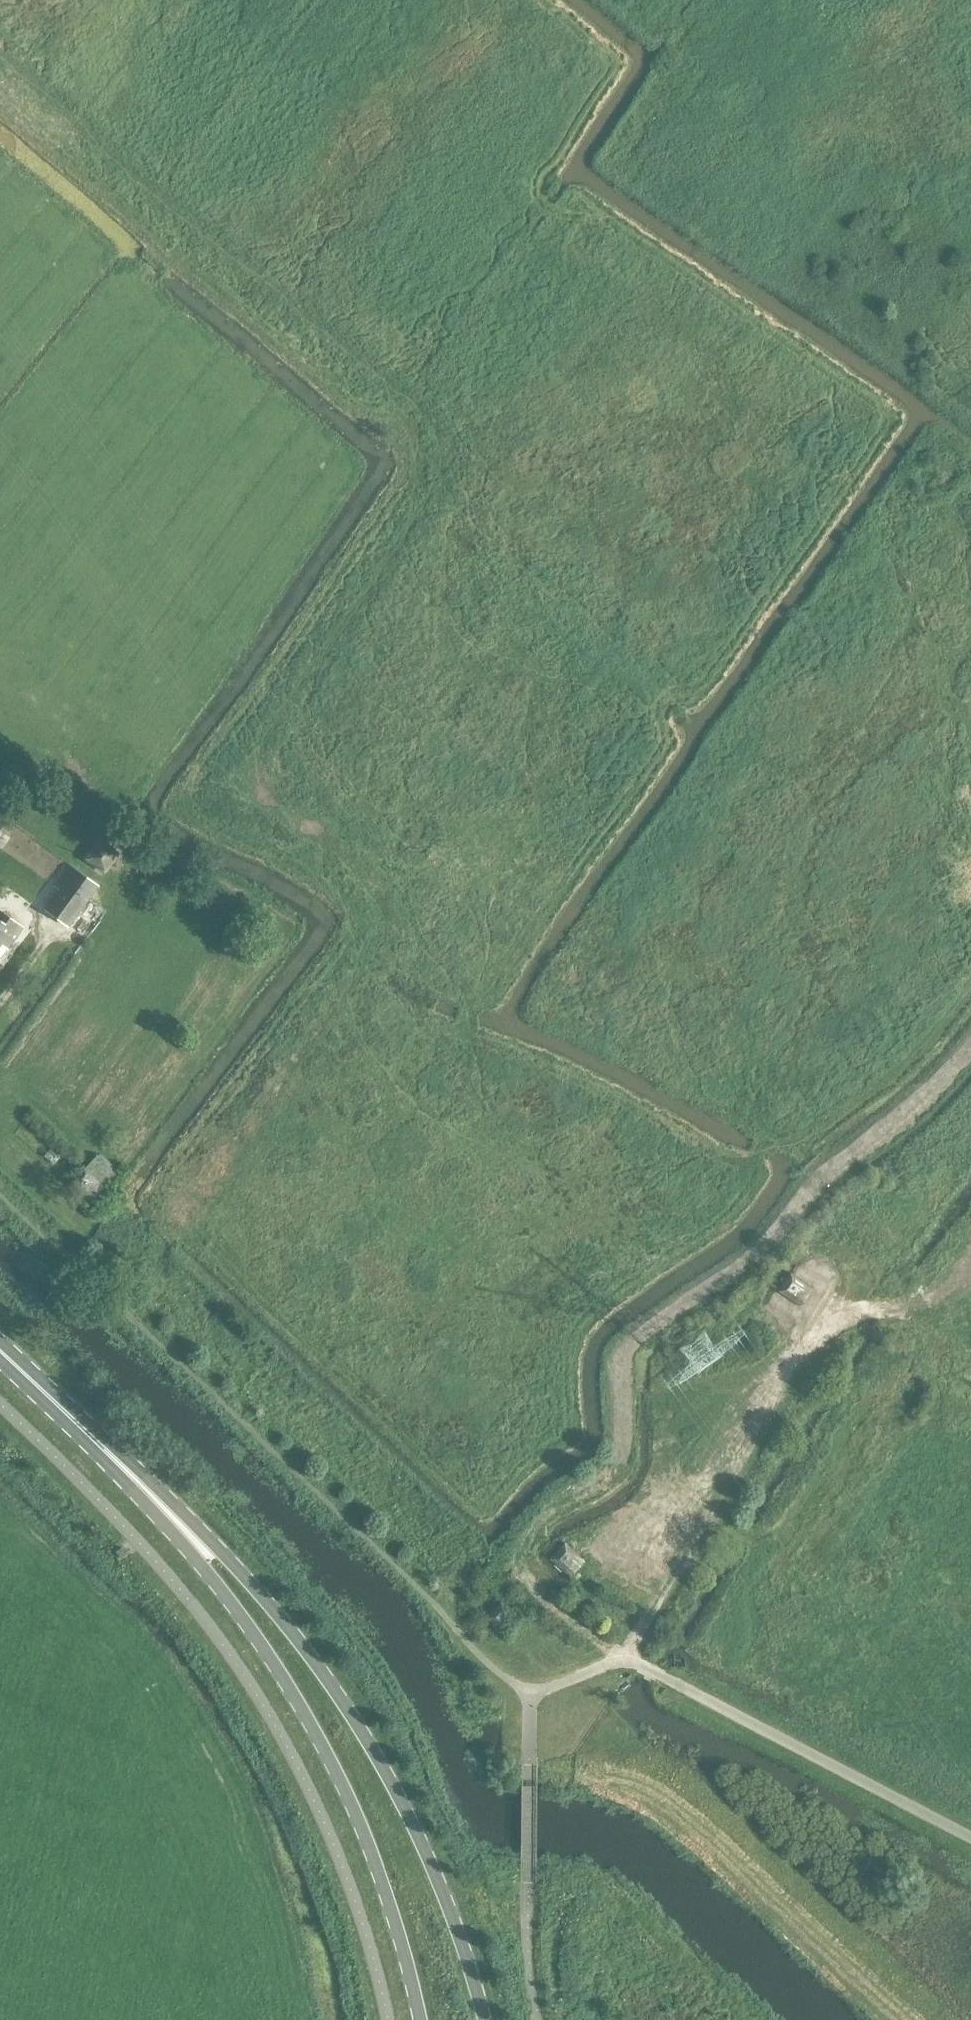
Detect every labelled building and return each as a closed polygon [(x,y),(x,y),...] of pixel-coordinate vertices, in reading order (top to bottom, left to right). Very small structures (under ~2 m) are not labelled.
[(46,908),(69,924),(98,883),(70,863),(55,884),(60,887),(46,908)] [(2,942),(9,947),(23,926),(0,911),(0,945),(2,942)]
